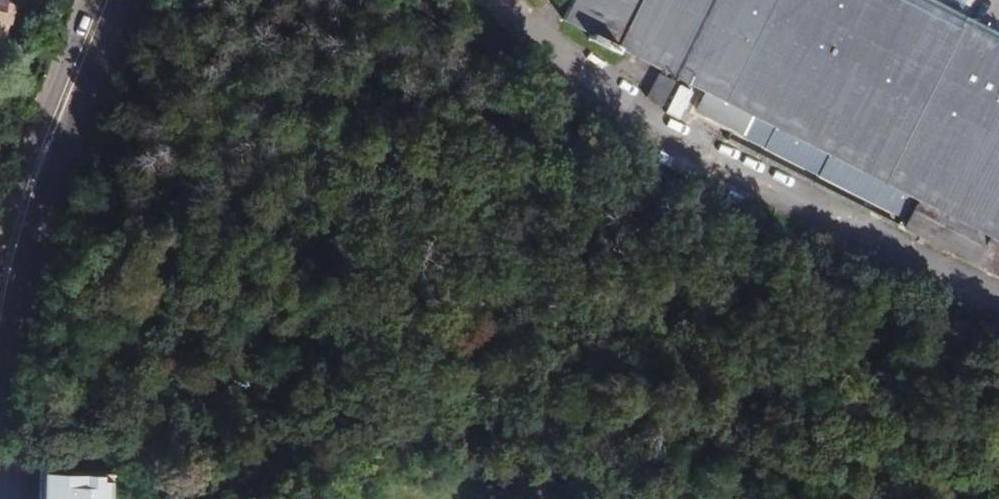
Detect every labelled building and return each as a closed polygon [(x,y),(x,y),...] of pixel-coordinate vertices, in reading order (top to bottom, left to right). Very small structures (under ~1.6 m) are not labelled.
[(4,24),(12,21),(15,11),(11,4),(3,2),(4,0),(0,0),(0,23),(4,24)] [(920,199),(998,240),(998,39),(924,0),(574,0),(566,17),(705,89),(695,111),(743,136),(754,114),(862,170),(920,199)] [(754,114),(743,136),(852,192),(862,170),(754,114)] [(904,226),(998,276),(998,240),(920,199),(904,226)] [(45,498),(105,498),(106,476),(46,473),(45,498)]
